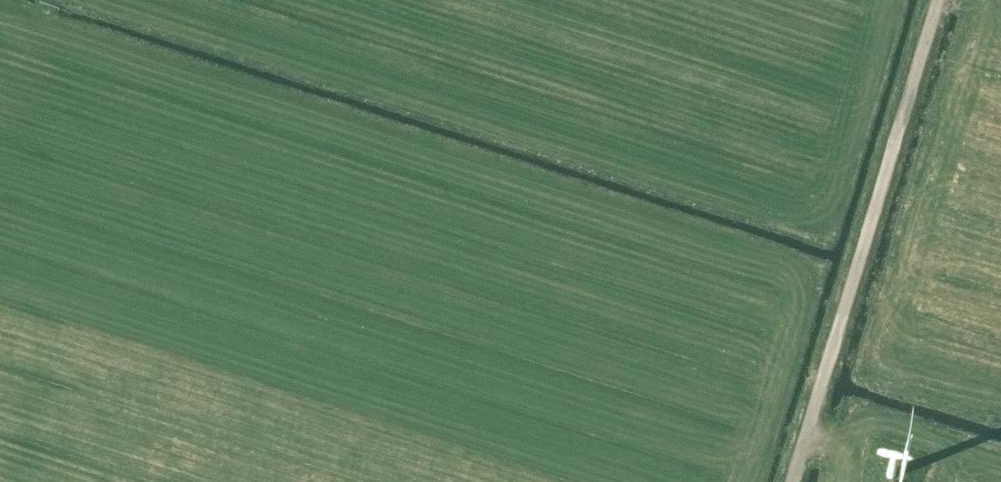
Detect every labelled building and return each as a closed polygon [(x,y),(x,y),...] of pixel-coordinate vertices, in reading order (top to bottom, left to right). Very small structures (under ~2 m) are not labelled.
[(886,474),(886,475),(886,476),(886,477),(887,478),(888,479),(890,479),(892,479),(893,479),(894,478),(894,477),(895,477),(895,476),(895,475),(895,474),(895,473),(895,472),(894,472),(893,471),(893,470),(892,470),(891,470),(889,470),(888,471),(887,471),(886,472),(886,473),(886,474)]
